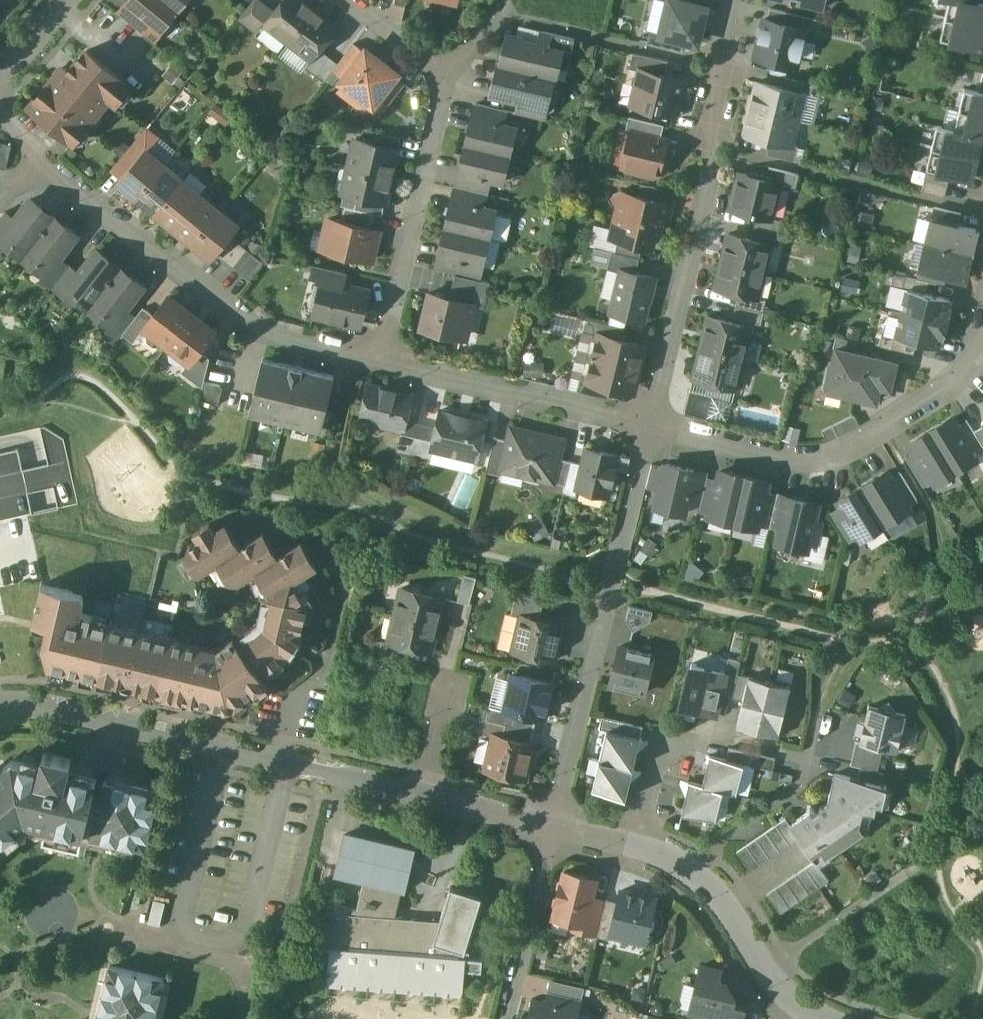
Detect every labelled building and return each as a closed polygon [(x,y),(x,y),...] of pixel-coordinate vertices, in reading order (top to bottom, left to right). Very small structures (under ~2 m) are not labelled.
[(166,0),(129,0),(126,4),(127,4),(152,25),(161,32),(178,11),(166,0)] [(178,11),(187,0),(166,0),(178,11)] [(258,0),(254,0),(240,17),(258,30),(265,21),(267,23),(274,13),(258,0)] [(305,0),(284,0),(274,13),(267,23),(265,25),(289,43),(316,8),(305,0)] [(649,32),(650,32),(662,35),(670,0),(656,0),(649,32)] [(695,6),(670,0),(662,35),(685,41),(697,43),(705,8),(695,6)] [(798,2),(822,8),(824,0),(799,0),(798,2)] [(966,0),(950,0),(946,17),(982,26),(982,3),(977,2),(976,3),(966,0)] [(152,25),(127,4),(119,14),(144,34),(152,25)] [(338,25),(316,8),(289,43),(311,60),(320,49),(338,25)] [(806,17),(770,8),(767,20),(803,29),(806,17)] [(946,17),(941,39),(982,49),(982,26),(946,17)] [(767,20),(765,19),(755,57),(789,65),(791,56),(799,58),(806,29),(803,29),(767,20)] [(576,40),(541,31),(538,43),(563,49),(562,51),(572,53),(576,40)] [(662,35),(650,32),(648,44),(659,47),(662,35)] [(685,41),(662,35),(659,47),(682,52),(685,41)] [(538,43),(508,36),(502,65),(500,64),(500,65),(556,78),(559,68),(562,51),(563,49),(538,43)] [(365,52),(355,43),(339,63),(334,70),(345,79),(365,52)] [(339,63),(320,49),(311,60),(306,68),(324,82),(334,70),(339,63)] [(397,74),(367,50),(365,52),(345,79),(344,81),(345,82),(339,90),(357,104),(363,96),(374,104),(383,91),(391,97),(403,81),(395,75),(397,74)] [(69,72),(63,67),(30,107),(73,143),(110,98),(116,103),(130,86),(87,51),(69,72)] [(572,53),(562,51),(559,68),(568,70),(572,53)] [(669,61),(634,53),(630,69),(640,71),(641,70),(665,76),(669,61)] [(556,78),(500,65),(492,94),(521,102),(547,108),(552,88),(554,78),(556,79),(556,78)] [(665,76),(641,70),(640,71),(636,90),(642,91),(638,106),(675,115),(684,80),(665,76)] [(814,84),(786,77),(784,89),(805,94),(811,95),(814,84)] [(784,89),(757,83),(751,110),(798,121),(805,94),(784,89)] [(557,89),(552,88),(547,108),(546,112),(549,113),(555,109),(559,92),(557,89)] [(965,88),(960,110),(982,115),(982,93),(980,92),(965,88)] [(811,95),(805,94),(798,121),(812,124),(818,97),(811,95)] [(547,108),(521,102),(518,113),(544,119),(546,112),(547,108)] [(508,111),(477,103),(473,118),(504,125),(508,111)] [(798,121),(751,110),(745,135),(771,141),(792,146),(793,145),(798,121)] [(960,110),(955,130),(955,131),(982,137),(982,138),(982,115),(960,110)] [(473,118),(472,117),(466,145),(510,155),(516,128),(504,125),(473,118)] [(665,125),(630,117),(626,133),(629,133),(630,131),(661,139),(665,125)] [(982,137),(955,131),(955,130),(938,126),(933,147),(977,158),(982,138),(982,137)] [(159,137),(148,127),(137,141),(146,149),(148,150),(159,137)] [(661,139),(630,131),(629,133),(626,133),(621,132),(617,149),(625,151),(621,166),(660,176),(661,174),(665,175),(669,157),(665,156),(669,141),(661,139)] [(401,137),(378,132),(375,143),(399,149),(401,137)] [(375,143),(355,139),(349,166),(393,176),(399,149),(375,143)] [(146,149),(137,141),(114,169),(123,177),(146,149)] [(792,146),(771,141),(768,155),(795,161),(799,147),(793,145),(792,146)] [(0,143),(0,168),(7,169),(12,146),(0,143)] [(510,155),(466,145),(459,172),(460,172),(491,180),(503,182),(510,155)] [(977,158),(933,147),(928,168),(928,169),(951,174),(972,179),(977,158)] [(123,177),(118,183),(137,198),(165,164),(148,150),(146,149),(123,177)] [(165,164),(137,198),(155,214),(183,180),(165,164)] [(393,176),(349,166),(342,193),(358,197),(386,203),(393,176)] [(799,175),(766,167),(763,179),(780,183),(780,184),(796,188),(799,175)] [(951,174),(928,169),(925,180),(948,186),(951,174)] [(491,180),(460,172),(457,187),(488,194),(491,180)] [(763,179),(739,173),(731,209),(758,216),(772,220),(772,218),(780,184),(780,183),(763,179)] [(183,180),(155,214),(174,229),(202,195),(183,180)] [(948,186),(925,180),(922,192),(945,198),(948,186)] [(665,190),(641,184),(639,196),(662,201),(665,190)] [(488,194),(457,187),(453,201),(485,208),(488,194)] [(639,196),(622,192),(612,198),(618,208),(616,215),(662,226),(664,216),(669,218),(672,204),(662,201),(639,196)] [(202,195),(174,229),(192,244),(220,210),(202,195)] [(386,203),(358,197),(356,209),(376,213),(383,215),(386,203)] [(14,220),(3,235),(4,235),(12,242),(12,246),(10,248),(23,258),(55,217),(53,215),(46,216),(41,212),(43,210),(43,207),(33,200),(30,200),(14,220)] [(453,201),(446,228),(490,238),(496,211),(485,208),(453,201)] [(356,209),(344,206),(341,222),(372,229),(376,213),(356,209)] [(962,214),(935,207),(932,219),(959,225),(962,214)] [(220,210),(192,244),(211,259),(216,253),(230,236),(239,225),(220,210)] [(0,219),(0,240),(4,235),(3,235),(14,220),(5,212),(0,219)] [(662,226),(616,215),(611,238),(618,240),(643,246),(652,249),(655,239),(665,232),(662,226)] [(788,222),(772,218),(772,220),(758,216),(755,228),(783,235),(785,235),(788,222)] [(55,217),(23,258),(35,267),(37,265),(41,264),(49,270),(50,271),(60,259),(77,237),(77,234),(67,226),(64,226),(62,228),(57,225),(56,218),(55,217)] [(341,222),(329,219),(326,230),(330,237),(327,249),(373,260),(377,244),(373,243),(376,230),(341,222)] [(932,219),(926,243),(973,254),(979,230),(959,225),(932,219)] [(490,238),(446,228),(439,255),(440,255),(468,262),(483,266),(490,238)] [(783,235),(755,228),(753,240),(772,244),(780,246),(783,235)] [(753,240),(729,234),(722,261),(765,271),(772,244),(753,240)] [(230,236),(216,253),(225,261),(239,243),(230,236)] [(643,246),(618,240),(616,252),(640,258),(643,246)] [(239,243),(225,261),(234,267),(247,250),(239,243)] [(973,254),(926,243),(920,267),(920,268),(947,274),(967,279),(973,254)] [(590,246),(586,261),(603,265),(607,250),(590,246)] [(264,263),(247,250),(234,267),(251,280),(264,263)] [(79,274),(69,286),(70,287),(78,293),(79,297),(77,299),(89,309),(121,268),(119,267),(113,268),(108,264),(109,262),(109,259),(99,251),(96,251),(79,274)] [(616,252),(613,251),(609,268),(622,271),(622,270),(636,273),(640,258),(616,252)] [(468,262),(440,255),(437,270),(456,274),(464,276),(468,262)] [(60,259),(50,271),(49,270),(43,278),(54,286),(69,266),(60,259)] [(765,271),(722,261),(716,288),(739,294),(758,299),(765,271)] [(483,266),(468,262),(464,276),(480,280),(483,266)] [(346,272),(314,265),(311,277),(322,280),(323,279),(343,284),(346,272)] [(69,266),(54,286),(64,295),(70,287),(69,286),(79,274),(69,266)] [(121,268),(89,309),(102,319),(104,316),(107,316),(115,322),(117,323),(126,310),(143,288),(143,285),(133,278),(130,278),(129,280),(124,276),(123,270),(121,268)] [(947,274),(920,268),(918,279),(934,283),(945,286),(947,274)] [(636,273),(622,270),(622,271),(612,313),(644,321),(654,278),(636,273)] [(464,276),(456,274),(450,297),(471,302),(470,304),(485,308),(491,283),(464,276)] [(918,279),(899,274),(896,286),(908,289),(931,294),(934,283),(918,279)] [(343,284),(323,279),(322,280),(314,316),(335,321),(336,323),(342,325),(345,323),(357,326),(362,323),(369,290),(343,284)] [(908,289),(902,313),(948,324),(952,308),(949,307),(951,299),(931,294),(908,289)] [(450,297),(430,293),(421,328),(462,338),(470,304),(471,302),(450,297)] [(758,299),(739,294),(737,306),(764,312),(767,301),(758,299)] [(192,313),(170,296),(154,316),(145,327),(146,328),(151,332),(148,336),(149,340),(155,345),(159,344),(162,340),(168,345),(192,313)] [(764,312),(737,306),(734,318),(761,324),(764,312)] [(136,318),(123,334),(134,343),(146,328),(145,327),(154,316),(144,307),(136,318)] [(126,310),(117,323),(115,322),(109,329),(120,338),(136,318),(126,310)] [(215,331),(192,313),(168,345),(174,349),(171,353),(172,358),(177,362),(182,361),(185,358),(190,362),(191,362),(200,351),(215,331)] [(948,324),(902,313),(896,338),(917,343),(939,348),(941,339),(944,340),(948,324)] [(751,327),(709,317),(701,348),(744,358),(751,327)] [(621,327),(587,319),(584,332),(599,336),(599,334),(619,339),(621,327)] [(619,339),(599,334),(599,336),(594,355),(593,354),(592,358),(593,358),(588,380),(588,381),(607,386),(627,391),(637,385),(644,353),(638,344),(619,339)] [(896,338),(882,334),(879,346),(914,354),(917,343),(896,338)] [(860,342),(837,336),(834,348),(836,348),(857,353),(860,342)] [(744,358),(701,348),(693,379),(736,389),(744,358)] [(857,353),(836,348),(826,389),(876,401),(880,386),(890,388),(896,363),(857,353)] [(200,351),(191,362),(190,362),(182,372),(203,388),(205,382),(210,359),(200,351)] [(334,376),(264,359),(251,414),(321,431),(334,376)] [(607,386),(588,381),(588,380),(583,378),(579,392),(605,398),(607,386)] [(221,385),(205,382),(203,388),(202,392),(219,405),(223,389),(221,385)] [(412,395),(369,385),(361,420),(403,430),(404,430),(406,422),(412,395)] [(714,396),(691,390),(685,414),(708,419),(714,396)] [(486,421),(442,410),(437,430),(432,449),(433,449),(444,452),(450,448),(462,451),(465,457),(477,460),(486,421)] [(855,415),(823,431),(828,441),(860,425),(855,415)] [(961,431),(952,418),(932,430),(957,471),(977,459),(975,455),(961,431)] [(417,425),(406,422),(404,430),(403,430),(398,449),(411,452),(417,425)] [(437,430),(417,425),(411,452),(431,457),(433,449),(432,449),(437,430)] [(971,425),(961,431),(975,455),(982,451),(982,445),(975,432),(971,425)] [(975,432),(982,445),(982,426),(975,432)] [(20,449),(0,453),(0,521),(29,515),(33,515),(28,492),(53,487),(57,508),(78,504),(64,438),(45,427),(41,428),(48,464),(24,468),(20,449)] [(564,439),(512,427),(508,441),(502,466),(504,466),(504,470),(554,482),(559,459),(564,439)] [(957,471),(932,430),(911,443),(920,457),(934,480),(936,484),(957,471)] [(508,441),(495,437),(487,472),(502,476),(504,470),(504,466),(502,466),(508,441)] [(618,455),(587,448),(583,465),(577,489),(578,490),(608,497),(611,484),(612,484),(616,469),(615,468),(618,455)] [(934,480),(920,457),(909,463),(924,487),(934,480)] [(571,462),(559,459),(554,482),(565,485),(571,462)] [(583,465),(571,462),(565,485),(564,493),(577,496),(578,490),(577,489),(583,465)] [(695,471),(667,464),(665,468),(660,491),(656,508),(684,514),(687,503),(695,472),(695,471)] [(665,468),(653,465),(648,488),(660,491),(665,468)] [(745,476),(722,471),(718,486),(711,514),(711,518),(734,523),(745,476)] [(708,475),(695,472),(687,503),(701,506),(706,484),(708,475)] [(891,479),(887,472),(863,486),(886,525),(910,510),(908,506),(891,479)] [(918,500),(901,472),(891,479),(908,506),(918,500)] [(768,482),(745,476),(734,523),(757,529),(758,525),(765,498),(768,482)] [(718,486),(706,484),(701,506),(700,511),(711,514),(718,486)] [(886,525),(863,486),(839,501),(842,506),(858,533),(862,539),(886,525)] [(789,499),(777,497),(776,500),(771,524),(783,527),(789,499)] [(776,500),(765,498),(758,525),(770,527),(771,524),(776,500)] [(817,505),(789,499),(783,527),(779,542),(807,549),(809,541),(815,543),(819,525),(813,523),(817,505)] [(842,506),(832,512),(848,539),(858,533),(842,506)] [(523,520),(534,539),(549,531),(538,512),(523,520)] [(227,523),(215,530),(210,522),(194,532),(199,540),(189,547),(186,557),(196,573),(199,574),(218,563),(217,562),(242,547),(241,546),(227,523)] [(279,556),(265,532),(241,546),(242,547),(217,562),(218,563),(229,581),(237,583),(256,572),(255,571),(280,556),(279,556)] [(303,541),(279,556),(280,556),(255,571),(256,572),(269,594),(270,595),(292,581),(292,582),(293,581),(318,566),(303,541)] [(465,575),(458,602),(470,605),(477,578),(465,575)] [(292,581),(270,595),(269,594),(264,597),(258,622),(236,638),(263,674),(284,658),(285,660),(292,654),(302,640),(303,632),(302,632),(308,605),(293,581),(292,582),(292,581)] [(94,615),(82,612),(85,601),(83,592),(43,583),(33,621),(49,625),(44,643),(49,666),(98,677),(111,623),(95,619),(94,615)] [(444,598),(402,588),(395,615),(438,625),(444,598)] [(545,597),(518,591),(512,614),(522,617),(522,616),(540,620),(545,597)] [(654,611),(630,606),(627,620),(634,632),(651,621),(654,611)] [(438,625),(395,615),(389,642),(406,646),(431,652),(438,625)] [(540,620),(522,616),(522,617),(514,651),(555,661),(563,626),(540,620)] [(172,637),(111,623),(98,677),(159,692),(172,637)] [(218,648),(172,637),(159,692),(164,693),(164,691),(160,691),(161,688),(190,695),(190,697),(185,696),(184,698),(188,699),(188,700),(190,700),(190,699),(195,701),(197,702),(197,701),(225,708),(227,708),(227,707),(232,706),(232,707),(234,706),(237,704),(235,701),(244,695),(246,697),(256,690),(254,687),(262,681),(264,684),(268,681),(263,674),(236,638),(234,636),(218,648)] [(389,642),(371,638),(369,650),(403,658),(406,646),(389,642)] [(654,655),(620,647),(611,685),(645,694),(654,655)] [(726,672),(721,693),(732,696),(738,674),(741,661),(729,658),(726,672)] [(726,672),(693,664),(688,683),(690,683),(687,694),(685,694),(682,709),(715,717),(721,693),(726,672)] [(750,677),(738,674),(732,696),(732,698),(744,700),(750,677)] [(553,685),(512,675),(504,710),(537,718),(545,720),(553,685)] [(770,682),(750,677),(744,700),(737,727),(758,732),(770,682)] [(791,687),(770,682),(758,732),(779,737),(791,687)] [(897,713),(890,702),(879,709),(869,706),(861,743),(883,749),(883,748),(898,752),(906,715),(897,713)] [(537,718),(504,710),(490,707),(486,721),(489,722),(490,721),(506,726),(534,732),(537,718)] [(486,721),(467,716),(464,728),(486,734),(489,722),(486,721)] [(643,727),(602,717),(600,729),(608,731),(641,739),(643,727)] [(506,726),(490,721),(489,722),(486,734),(494,735),(503,737),(506,726)] [(534,732),(506,726),(503,737),(531,744),(534,732)] [(641,739),(608,731),(601,761),(634,768),(639,745),(641,745),(643,739),(641,739)] [(503,737),(494,735),(485,770),(526,780),(535,745),(503,737)] [(883,749),(861,743),(857,742),(851,765),(861,768),(877,771),(883,749)] [(753,754),(729,748),(727,759),(744,764),(750,765),(753,754)] [(27,821),(84,835),(89,813),(92,802),(97,780),(69,773),(72,760),(44,753),(41,767),(13,760),(0,771),(0,844),(27,821)] [(776,759),(753,754),(750,765),(752,766),(773,771),(776,759)] [(727,759),(709,755),(707,761),(709,762),(704,785),(723,790),(731,792),(737,793),(740,778),(744,764),(727,759)] [(601,761),(593,759),(589,773),(597,775),(601,761)] [(634,768),(601,761),(597,775),(593,790),(626,798),(632,774),(634,775),(636,769),(634,768)] [(750,765),(744,764),(740,778),(748,780),(751,767),(752,767),(752,766),(750,765)] [(877,771),(861,768),(859,779),(882,785),(885,773),(877,771)] [(859,779),(835,774),(829,801),(864,809),(875,812),(877,803),(883,805),(888,786),(882,785),(859,779)] [(159,795),(105,782),(99,804),(92,802),(89,813),(97,814),(92,836),(146,849),(159,795)] [(704,785),(688,782),(687,787),(689,788),(683,812),(716,820),(720,804),(723,790),(704,785)] [(731,792),(723,790),(720,804),(728,806),(731,792)] [(864,809),(829,801),(828,803),(820,809),(812,807),(810,811),(791,825),(800,838),(816,861),(818,864),(866,832),(860,824),(864,809)] [(791,825),(786,818),(777,825),(790,845),(800,838),(791,825)] [(29,829),(45,833),(42,845),(79,854),(84,835),(27,821),(0,844),(0,846),(1,847),(0,848),(0,853),(29,829)] [(790,845),(777,825),(767,832),(780,851),(790,845)] [(780,851),(767,832),(757,839),(771,858),(780,851)] [(415,851),(344,834),(335,873),(365,880),(358,909),(395,918),(402,889),(406,890),(415,851)] [(771,858),(757,839),(747,845),(761,865),(771,858)] [(761,865),(747,845),(737,852),(751,872),(761,865)] [(818,864),(816,861),(806,868),(820,888),(830,881),(818,864)] [(820,888),(806,868),(796,875),(810,894),(820,888)] [(597,879),(565,871),(563,881),(561,881),(556,904),(557,904),(554,918),(585,926),(586,926),(593,898),(597,879)] [(810,894),(796,875),(787,881),(800,901),(810,894)] [(800,901),(787,881),(777,888),(790,908),(800,901)] [(483,896),(451,887),(440,922),(434,942),(465,952),(483,896)] [(790,908),(777,888),(767,895),(781,915),(790,908)] [(656,899),(621,891),(618,904),(611,934),(612,935),(634,940),(637,929),(648,932),(654,929),(656,922),(652,916),(656,899)] [(606,902),(593,898),(586,926),(585,926),(583,933),(598,937),(606,902)] [(166,903),(154,900),(149,923),(160,926),(166,903)] [(618,904),(607,901),(606,902),(598,937),(611,940),(612,935),(611,934),(618,904)] [(358,909),(332,903),(328,921),(409,941),(414,922),(399,919),(395,918),(358,909)] [(440,922),(399,919),(414,922),(409,941),(328,921),(322,946),(464,958),(465,952),(434,942),(440,922)] [(322,946),(321,946),(320,959),(330,960),(328,986),(463,996),(465,971),(483,972),(484,959),(464,958),(322,946)] [(165,979),(110,966),(98,1018),(155,1018),(165,979)] [(719,978),(721,970),(702,966),(691,1012),(710,1017),(718,1018),(742,1018),(745,1009),(737,1007),(739,999),(736,995),(734,997),(727,986),(730,984),(727,980),(719,978)] [(580,998),(548,991),(546,1002),(577,1010),(580,998)] [(534,1000),(529,1018),(576,1018),(578,1010),(577,1010),(546,1002),(534,1000)]
